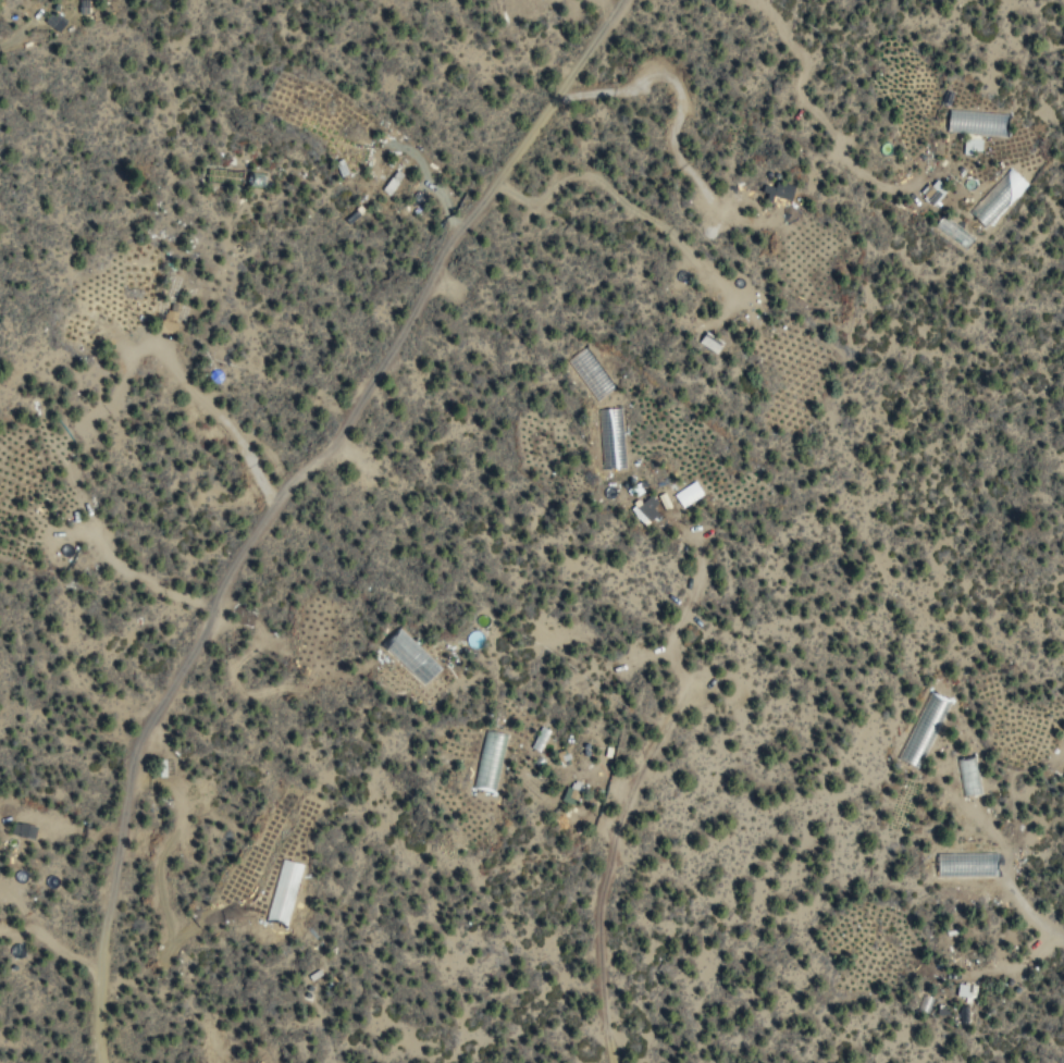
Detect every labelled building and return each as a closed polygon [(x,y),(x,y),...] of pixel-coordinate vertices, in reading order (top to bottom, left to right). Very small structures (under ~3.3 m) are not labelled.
[(47,26),(60,31),(66,19),(52,13),(47,26)] [(380,190),(388,196),(403,175),(395,170),(380,190)] [(922,196),(933,206),(942,195),(931,185),(922,196)] [(697,343),(715,355),(722,345),(704,333),(697,343)] [(492,775),(502,732),(486,728),(476,771),(492,775)] [(960,759),(964,796),(978,795),(973,757),(960,759)] [(996,852),(936,854),(937,877),(997,876),(996,852)] [(954,1000),(972,1001),(974,985),(956,984),(954,1000)]
